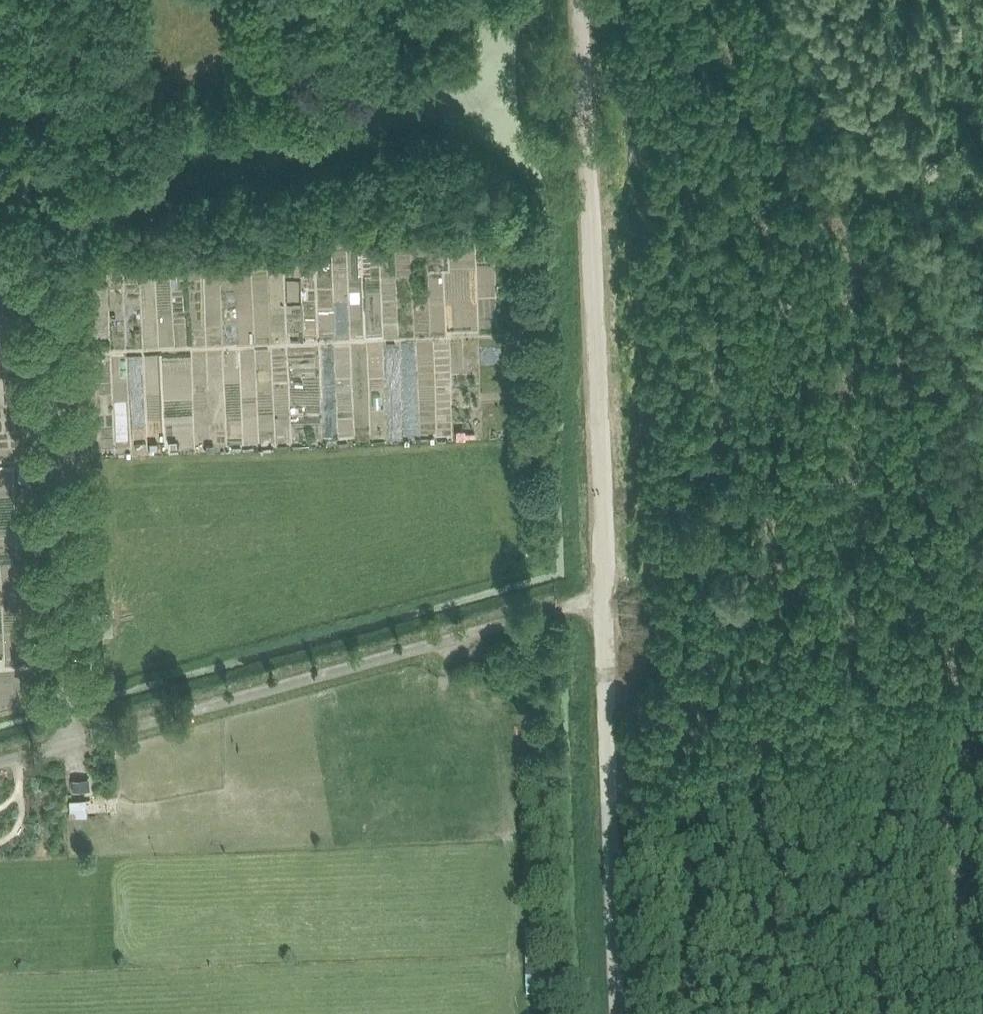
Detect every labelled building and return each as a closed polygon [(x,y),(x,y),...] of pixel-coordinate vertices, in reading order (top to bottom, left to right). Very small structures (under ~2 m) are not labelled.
[(89,779),(72,780),(72,792),(90,791),(89,779)] [(86,801),(69,802),(69,818),(87,817),(86,801)]
